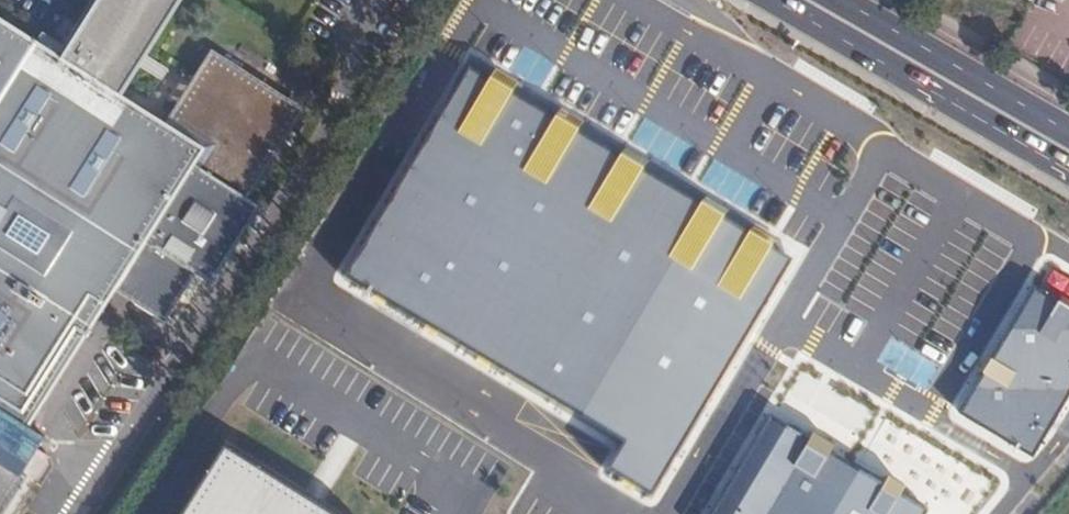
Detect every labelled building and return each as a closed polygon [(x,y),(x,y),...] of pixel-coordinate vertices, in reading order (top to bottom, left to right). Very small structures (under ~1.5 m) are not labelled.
[(26,430),(116,290),(167,322),(197,274),(213,284),(264,205),(248,195),(292,126),(289,104),(227,63),(203,69),(168,124),(119,92),(179,0),(155,0),(103,82),(0,16),(0,413),(26,430)] [(471,79),(348,278),(622,445),(605,471),(653,500),(791,274),(471,79)] [(962,411),(1045,458),(1068,416),(1068,288),(1041,272),(962,411)] [(226,442),(181,513),(339,513),(226,442)] [(27,476),(0,459),(0,513),(3,513),(27,476)]
